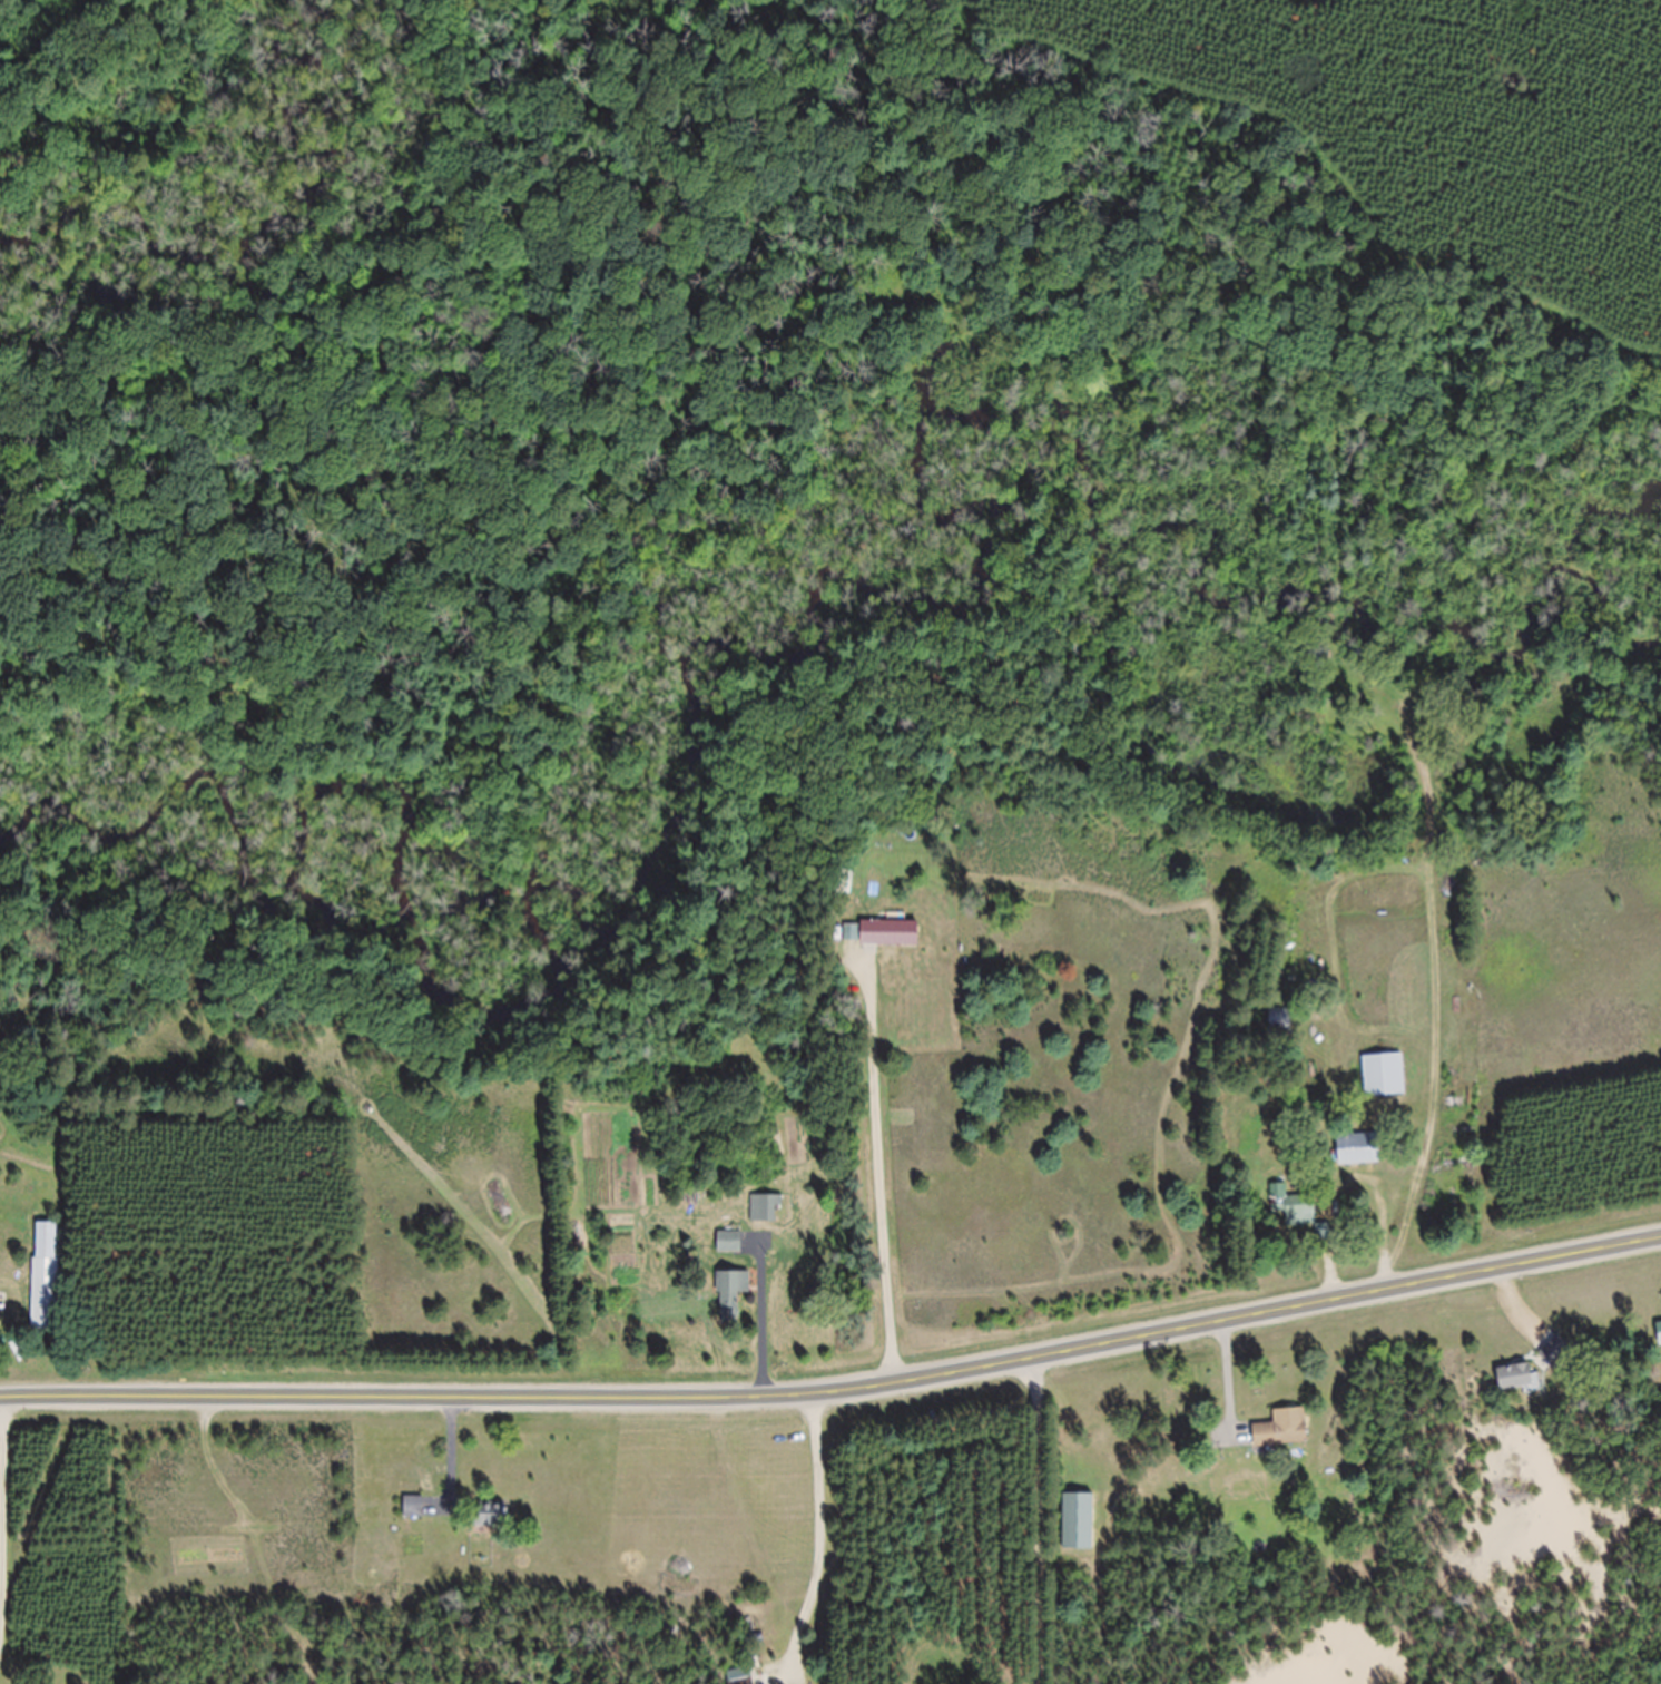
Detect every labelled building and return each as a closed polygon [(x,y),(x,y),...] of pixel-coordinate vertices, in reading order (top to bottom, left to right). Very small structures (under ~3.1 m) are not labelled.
[(862,934),(862,959),(920,959),(920,934),(862,934)] [(845,954),(859,953),(858,938),(844,939),(845,954)] [(1293,1022),(1272,1022),(1272,1046),(1293,1046),(1293,1022)] [(1367,1110),(1407,1106),(1404,1065),(1364,1069),(1367,1110)] [(1339,1147),(1340,1177),(1382,1175),(1381,1145),(1339,1147)] [(1290,1196),(1274,1196),(1274,1226),(1289,1226),(1289,1238),(1315,1238),(1315,1208),(1290,1208),(1290,1196)] [(752,1234),(777,1234),(778,1219),(785,1219),(785,1207),(753,1207),(752,1234)] [(34,1344),(59,1345),(60,1235),(35,1235),(34,1344)] [(743,1243),(719,1243),(719,1265),(743,1265),(743,1243)] [(720,1284),(720,1334),(739,1334),(739,1304),(750,1304),(750,1284),(720,1284)] [(1535,1397),(1530,1376),(1498,1382),(1502,1404),(1535,1397)] [(1255,1459),(1308,1456),(1306,1420),(1275,1422),(1276,1436),(1254,1437),(1255,1459)] [(1094,1506),(1065,1506),(1065,1562),(1094,1562),(1094,1506)] [(424,1530),(424,1509),(405,1509),(405,1530),(424,1530)] [(505,1516),(475,1516),(475,1537),(505,1537),(505,1516)]
